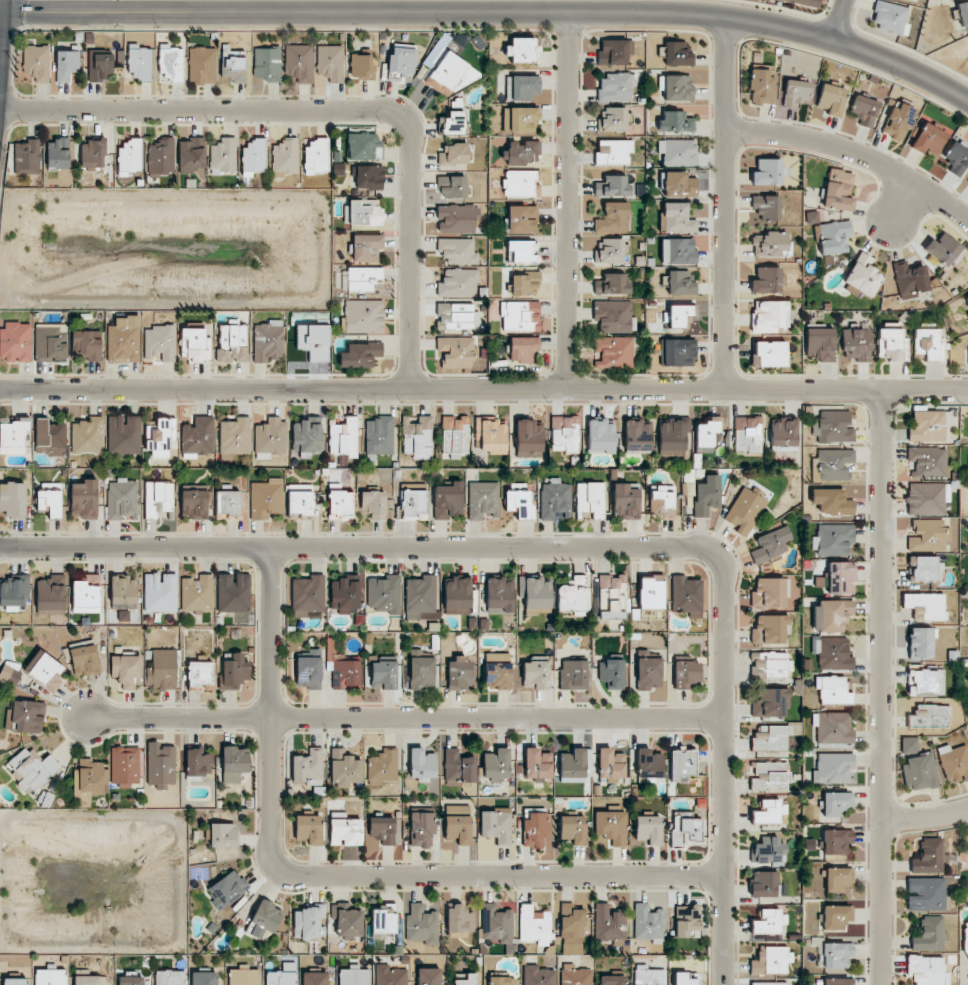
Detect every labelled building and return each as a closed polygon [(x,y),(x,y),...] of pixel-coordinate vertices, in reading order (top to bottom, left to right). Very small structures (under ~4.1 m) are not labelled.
[(818,9),(820,0),(779,0),(818,9)] [(879,0),(877,0),(871,21),(879,24),(877,29),(906,37),(909,25),(905,23),(909,8),(879,0)] [(961,28),(967,26),(967,1),(956,4),(961,28)] [(535,38),(510,38),(510,46),(505,46),(505,56),(511,56),(511,63),(535,63),(535,38)] [(627,65),(627,54),(632,54),(632,40),(602,39),(601,52),(597,52),(597,64),(627,65)] [(691,41),(664,42),(665,66),(691,66),(691,41)] [(152,48),(138,49),(138,44),(127,44),(128,72),(134,72),(135,81),(152,81),(152,48)] [(159,82),(183,82),(183,49),(170,48),(170,44),(159,44),(159,82)] [(229,51),(229,44),(221,45),(222,77),(231,77),(231,83),(245,83),(245,51),(229,51)] [(388,55),(388,77),(414,78),(415,45),(393,44),(393,55),(388,55)] [(23,46),(23,74),(36,74),(36,83),(50,83),(50,45),(23,46)] [(297,84),(313,83),(312,45),(284,45),(285,75),(297,74),(297,84)] [(343,83),(344,46),(317,45),(316,74),(325,75),(325,83),(343,83)] [(216,47),(188,48),(189,84),(216,83),(216,47)] [(280,83),(281,48),(253,47),(253,77),(266,77),(266,82),(280,83)] [(56,49),(56,83),(70,83),(70,72),(79,72),(79,49),(56,49)] [(468,65),(446,50),(424,83),(446,98),(468,65)] [(89,82),(104,82),(104,72),(112,72),(112,54),(89,54),(89,82)] [(374,79),(375,66),(371,66),(371,55),(351,54),(350,78),(374,79)] [(773,104),(774,70),(751,69),(750,104),(773,104)] [(599,102),(634,101),(633,74),(598,75),(599,102)] [(506,76),(506,101),(530,100),(530,94),(540,94),(539,76),(506,76)] [(809,101),(811,82),(785,80),(782,107),(799,109),(800,100),(809,101)] [(827,115),(839,118),(847,90),(822,83),(815,105),(829,109),(827,115)] [(871,128),(879,102),(855,95),(849,115),(861,118),(859,124),(871,128)] [(881,133),(901,140),(905,128),(909,130),(917,110),(895,101),(881,133)] [(537,108),(503,107),(503,132),(537,132),(537,108)] [(627,131),(627,108),(598,109),(599,132),(627,131)] [(463,111),(449,111),(449,118),(441,118),(440,133),(463,134),(463,111)] [(685,111),(663,111),(663,120),(658,120),(658,132),(694,132),(694,118),(685,118),(685,111)] [(947,133),(923,122),(910,148),(922,154),(924,150),(936,155),(947,133)] [(347,160),(380,159),(380,133),(347,133),(347,160)] [(236,173),(235,137),(221,138),(221,145),(210,145),(210,173),(236,173)] [(118,177),(128,177),(128,170),(141,170),(141,138),(126,139),(126,148),(117,148),(118,177)] [(174,173),(174,138),(158,138),(158,144),(148,144),(148,174),(174,173)] [(242,146),(242,177),(253,176),(253,172),(266,172),(265,138),(252,138),(252,146),(242,146)] [(273,175),(298,175),(298,138),(281,139),(281,146),(272,146),(273,175)] [(304,138),(304,174),(328,173),(328,138),(304,138)] [(14,174),(39,174),(39,139),(27,139),(27,144),(14,144),(14,174)] [(46,140),(47,169),(69,168),(69,139),(46,140)] [(179,139),(179,173),(193,173),(193,168),(204,168),(204,139),(179,139)] [(696,165),(696,139),(658,140),(658,154),(662,154),(662,166),(696,165)] [(632,151),(632,140),(596,140),(596,164),(628,164),(628,151),(632,151)] [(967,164),(967,150),(953,140),(942,157),(952,164),(948,170),(959,178),(967,164)] [(81,141),(80,170),(103,170),(104,141),(81,141)] [(507,165),(538,165),(539,141),(507,141),(507,165)] [(438,164),(468,165),(468,144),(443,144),(443,153),(438,153),(438,164)] [(781,159),(757,159),(756,172),(751,172),(751,185),(780,186),(781,159)] [(383,165),(355,166),(355,190),(383,189),(383,165)] [(852,210),(853,199),(841,197),(841,192),(851,194),(854,172),(828,169),(823,207),(852,210)] [(536,170),(505,171),(505,179),(502,179),(502,197),(540,197),(540,184),(536,184),(536,170)] [(664,197),(697,197),(697,178),(686,177),(686,172),(664,172),(664,197)] [(595,197),(630,195),(630,185),(625,185),(625,175),(604,176),(604,183),(594,183),(595,197)] [(466,176),(439,176),(439,198),(466,198),(466,176)] [(779,195),(751,196),(751,208),(759,208),(759,221),(779,221),(779,195)] [(346,200),(346,225),(382,224),(382,209),(377,209),(377,200),(346,200)] [(594,219),(593,232),(626,233),(627,203),(604,202),(603,219),(594,219)] [(697,232),(696,219),(687,219),(687,203),(662,203),(662,213),(659,213),(660,232),(697,232)] [(475,232),(475,220),(478,220),(478,204),(437,206),(438,233),(475,232)] [(507,231),(536,231),(536,205),(507,206),(507,231)] [(818,223),(817,212),(806,213),(807,224),(818,223)] [(845,253),(844,235),(851,234),(850,221),(818,224),(821,255),(845,253)] [(787,242),(788,232),(765,231),(765,234),(752,234),(752,256),(792,257),(792,242),(787,242)] [(935,242),(931,239),(922,250),(945,267),(961,246),(943,232),(935,242)] [(377,262),(377,248),(382,248),(382,234),(352,235),(352,262),(377,262)] [(478,264),(478,253),(474,253),(474,238),(437,239),(437,257),(447,257),(447,265),(478,264)] [(623,240),(596,238),(595,262),(622,263),(623,240)] [(660,239),(661,264),(697,264),(697,250),(693,250),(693,239),(660,239)] [(507,262),(536,263),(536,241),(507,240),(507,262)] [(871,298),(884,275),(869,266),(873,258),(860,251),(843,282),(871,298)] [(924,265),(907,269),(905,260),(892,263),(900,298),(930,291),(924,265)] [(382,267),(347,268),(347,292),(373,292),(373,277),(382,277),(382,267)] [(780,267),(756,267),(756,280),(750,280),(751,294),(781,293),(780,267)] [(476,297),(477,269),(443,268),(443,283),(437,283),(437,296),(476,297)] [(696,295),(696,281),(690,281),(691,270),(668,270),(667,295),(696,295)] [(538,272),(525,271),(525,276),(511,275),(511,295),(538,295),(538,272)] [(629,294),(629,281),(625,281),(625,274),(594,275),(594,294),(629,294)] [(383,300),(345,300),(344,333),(383,333),(383,300)] [(539,331),(539,301),(501,302),(502,332),(539,331)] [(633,301),(593,301),(593,320),(599,320),(599,333),(633,333),(633,301)] [(787,301),(752,301),(753,333),(777,333),(776,327),(787,327),(787,301)] [(476,304),(436,303),(436,329),(474,330),(475,322),(476,322),(476,304)] [(684,328),(683,317),(696,317),(696,305),(669,305),(669,329),(684,328)] [(107,362),(139,362),(139,317),(114,317),(114,326),(108,326),(107,362)] [(31,362),(31,322),(5,322),(4,329),(0,328),(0,362),(31,362)] [(254,322),(253,363),(267,363),(267,358),(282,359),(283,322),(254,322)] [(67,324),(35,324),(35,362),(67,361),(67,324)] [(247,363),(247,325),(219,325),(219,349),(216,349),(216,363),(247,363)] [(175,326),(144,327),(144,361),(175,360),(175,326)] [(210,337),(205,337),(205,328),(180,328),(181,356),(189,356),(189,361),(210,360),(210,337)] [(805,360),(834,360),(835,328),(806,328),(805,360)] [(871,362),(870,328),(841,328),(842,358),(855,357),(855,362),(871,362)] [(902,328),(877,328),(877,356),(888,356),(889,361),(908,361),(907,338),(902,338),(902,328)] [(938,329),(914,329),(913,353),(924,353),(924,360),(943,360),(943,338),(938,338),(938,329)] [(100,362),(101,331),(72,330),(71,350),(81,350),(81,361),(100,362)] [(632,336),(593,337),(594,351),(601,351),(601,361),(594,361),(594,369),(633,368),(632,336)] [(436,337),(436,351),(441,351),(441,368),(471,368),(471,359),(475,359),(475,337),(436,337)] [(531,349),(540,349),(539,337),(509,338),(510,360),(520,360),(520,363),(531,363),(531,349)] [(662,366),(694,366),(694,339),(663,339),(662,366)] [(786,367),(786,342),(754,342),(754,356),(758,356),(758,366),(786,367)] [(372,368),(372,356),(382,356),(382,343),(347,343),(347,353),(339,353),(339,367),(372,368)] [(818,443),(854,442),(853,428),(849,429),(849,410),(819,411),(820,418),(811,419),(812,435),(817,435),(818,443)] [(909,442),(945,441),(945,411),(909,412),(909,442)] [(140,454),(140,416),(124,416),(108,415),(107,453),(140,454)] [(402,453),(413,454),(412,459),(431,459),(432,416),(418,415),(418,424),(409,423),(409,416),(403,416),(402,453)] [(103,454),(104,416),(90,416),(90,422),(72,422),(71,453),(103,454)] [(182,456),(214,456),(214,416),(194,417),(194,425),(181,425),(182,456)] [(287,422),(280,422),(280,416),(268,417),(268,425),(255,425),(255,459),(270,459),(270,454),(287,454),(287,422)] [(330,454),(349,454),(349,458),(358,458),(357,416),(345,417),(345,424),(329,424),(330,454)] [(551,417),(552,452),(580,451),(579,416),(551,417)] [(695,453),(714,453),(713,433),(719,433),(719,416),(704,417),(705,425),(695,425),(695,453)] [(251,454),(250,417),(236,417),(237,421),(219,421),(220,454),(251,454)] [(393,417),(366,418),(366,465),(376,465),(376,454),(393,454),(393,417)] [(441,418),(443,456),(469,455),(468,417),(441,418)] [(507,424),(498,424),(498,418),(476,417),(476,425),(480,425),(480,450),(489,450),(489,454),(506,454),(507,424)] [(734,452),(761,452),(761,417),(734,417),(734,452)] [(66,424),(47,424),(48,418),(35,418),(35,454),(65,455),(66,424)] [(146,425),(145,451),(153,451),(153,457),(169,458),(169,439),(175,439),(176,418),(156,418),(156,426),(146,425)] [(796,418),(770,418),(771,446),(797,446),(796,418)] [(293,419),(292,451),(302,451),(302,458),(307,458),(307,451),(321,451),(322,420),(293,419)] [(534,419),(515,419),(516,458),(542,457),(542,426),(534,426),(534,419)] [(587,453),(614,453),(615,420),(588,419),(587,453)] [(624,451),(651,451),(651,424),(642,424),(642,419),(624,419),(624,451)] [(684,433),(690,433),(690,419),(667,419),(667,423),(658,423),(658,455),(684,454),(684,433)] [(25,454),(25,430),(30,430),(30,421),(0,421),(0,454),(25,454)] [(911,478),(947,478),(946,448),(907,448),(907,462),(911,462),(911,478)] [(812,481),(849,481),(849,463),(854,463),(854,449),(817,450),(817,458),(811,458),(812,481)] [(719,475),(705,475),(705,483),(694,483),(695,518),(709,517),(708,504),(719,504),(719,475)] [(250,483),(251,520),(268,519),(268,513),(283,513),(282,478),(266,478),(267,482),(250,483)] [(540,521),(570,521),(570,484),(559,484),(559,478),(550,478),(550,484),(540,484),(540,521)] [(70,484),(71,515),(83,515),(83,519),(97,519),(97,479),(83,479),(83,484),(70,484)] [(107,520),(138,521),(138,479),(116,479),(116,482),(107,482),(107,520)] [(462,480),(451,481),(451,485),(433,486),(434,520),(448,519),(448,515),(462,514),(462,480)] [(145,519),(159,519),(159,512),(173,512),(174,482),(146,482),(145,519)] [(499,519),(498,482),(468,482),(469,520),(499,519)] [(576,483),(576,520),(605,519),(604,482),(576,483)] [(4,511),(4,517),(25,517),(26,483),(0,483),(0,511),(4,511)] [(36,491),(36,510),(48,510),(48,519),(61,518),(61,483),(42,484),(42,491),(36,491)] [(639,490),(628,489),(628,483),(613,483),(612,514),(622,514),(622,519),(639,520),(639,490)] [(945,515),(945,502),(950,502),(950,483),(907,483),(907,515),(945,515)] [(287,520),(312,520),(312,485),(288,484),(287,520)] [(674,487),(650,486),(649,512),(657,512),(657,519),(674,519),(674,487)] [(768,497),(754,490),(754,492),(742,486),(724,520),(737,527),(735,532),(747,538),(768,497)] [(844,488),(811,489),(811,505),(818,505),(818,516),(854,515),(854,499),(844,499),(844,488)] [(328,518),(352,519),(353,491),(329,490),(328,518)] [(426,491),(401,490),(400,520),(426,521),(426,491)] [(529,491),(505,490),(504,510),(516,510),(516,520),(534,520),(534,506),(529,506),(529,491)] [(215,513),(240,513),(240,492),(216,491),(215,513)] [(361,511),(370,511),(370,519),(385,520),(385,491),(361,491),(361,511)] [(944,549),(944,519),(914,520),(914,537),(907,537),(908,550),(944,549)] [(811,549),(818,549),(818,556),(849,556),(848,546),(854,546),(854,524),(817,525),(817,536),(811,537),(811,549)] [(754,564),(788,552),(784,542),(791,539),(787,526),(755,537),(758,548),(750,551),(754,564)] [(936,557),(909,556),(909,580),(943,581),(943,562),(936,562),(936,557)] [(827,562),(828,595),(854,594),(853,562),(827,562)] [(144,573),(144,613),(177,613),(177,574),(163,574),(163,581),(158,581),(158,573),(144,573)] [(218,612),(250,612),(249,573),(234,574),(217,574),(218,612)] [(100,612),(99,574),(85,574),(85,581),(72,581),(72,613),(100,612)] [(213,612),(213,574),(199,574),(199,579),(181,579),(181,612),(213,612)] [(324,612),(324,574),(311,574),(311,578),(291,579),(292,617),(307,617),(307,612),(324,612)] [(400,615),(400,574),(386,574),(386,579),(367,579),(367,610),(389,610),(389,615),(400,615)] [(436,574),(422,574),(422,579),(405,579),(405,620),(437,619),(436,574)] [(65,576),(37,575),(36,613),(64,614),(65,576)] [(586,616),(585,575),(569,576),(569,585),(556,586),(557,612),(573,612),(573,616),(586,616)] [(689,619),(701,619),(702,580),(684,579),(684,575),(672,575),(671,612),(689,612),(689,619)] [(29,576),(0,577),(0,607),(24,606),(24,598),(29,598),(29,576)] [(111,576),(111,609),(136,609),(137,577),(111,576)] [(598,576),(599,619),(628,618),(627,576),(598,576)] [(663,609),(664,577),(639,576),(638,608),(663,609)] [(359,578),(330,578),(330,610),(360,609),(359,578)] [(471,579),(444,578),(443,614),(470,614),(471,579)] [(513,613),(513,581),(503,581),(503,578),(487,578),(486,613),(513,613)] [(551,608),(551,580),(542,580),(542,578),(518,578),(518,583),(524,583),(524,614),(543,614),(543,608),(551,608)] [(750,606),(788,607),(788,578),(756,578),(755,592),(750,592),(750,606)] [(902,594),(902,608),(912,607),(912,621),(944,620),(943,593),(902,594)] [(854,600),(814,600),(813,631),(846,632),(846,615),(854,615),(854,600)] [(129,621),(129,611),(118,611),(118,621),(129,621)] [(785,634),(789,634),(789,615),(756,616),(756,627),(750,628),(751,644),(785,643),(785,634)] [(909,659),(934,659),(935,628),(910,627),(909,659)] [(817,637),(817,670),(854,670),(854,657),(848,657),(848,637),(817,637)] [(75,678),(100,672),(93,640),(68,647),(75,678)] [(176,688),(177,650),(147,649),(146,687),(176,688)] [(758,653),(758,660),(752,660),(753,678),(791,678),(790,661),(787,661),(787,652),(758,653)] [(221,689),(238,689),(238,681),(250,681),(250,661),(243,662),(243,653),(232,653),(232,660),(221,660),(221,689)] [(510,654),(484,653),(484,686),(497,686),(497,690),(510,690),(510,654)] [(111,676),(120,676),(121,690),(141,690),(140,655),(110,656),(111,676)] [(447,689),(469,689),(469,656),(455,656),(455,662),(447,662),(447,689)] [(296,657),(296,688),(321,689),(321,657),(296,657)] [(409,690),(434,690),(434,657),(410,657),(409,690)] [(586,660),(560,661),(561,690),(587,690),(586,660)] [(598,660),(599,681),(606,681),(606,690),(623,690),(623,660),(598,660)] [(396,688),(396,661),(371,661),(371,688),(396,688)] [(522,688),(548,689),(548,662),(523,661),(522,688)] [(674,690),(687,690),(687,681),(699,681),(700,661),(674,661),(674,690)] [(212,662),(187,662),(188,690),(212,689),(212,662)] [(3,664),(0,671),(0,680),(15,687),(22,673),(3,664)] [(944,670),(918,669),(918,666),(908,666),(908,695),(944,696),(944,670)] [(852,705),(852,692),(845,692),(845,676),(817,676),(817,705),(852,705)] [(752,717),(788,717),(789,689),(753,688),(752,717)] [(11,732),(43,732),(44,701),(11,701),(11,732)] [(949,727),(949,705),(915,705),(915,716),(908,716),(908,727),(949,727)] [(849,712),(812,713),(812,726),(816,726),(816,744),(854,743),(854,730),(849,730),(849,712)] [(787,726),(759,725),(759,732),(752,732),(752,750),(787,751),(787,726)] [(918,737),(901,737),(901,754),(918,753),(918,737)] [(147,785),(156,785),(156,790),(167,789),(167,784),(175,784),(175,746),(159,746),(159,742),(147,742),(147,785)] [(945,780),(953,778),(954,784),(967,780),(967,747),(967,744),(950,749),(949,744),(936,748),(945,780)] [(5,765),(18,780),(14,783),(26,797),(60,766),(49,754),(41,761),(27,745),(5,765)] [(111,785),(130,786),(130,784),(139,784),(140,747),(111,746),(111,785)] [(222,783),(239,783),(239,772),(248,772),(248,749),(235,749),(235,746),(222,746),(222,783)] [(292,781),(307,781),(307,785),(322,785),(322,747),(308,747),(308,756),(292,756),(292,781)] [(525,747),(524,778),(551,779),(552,753),(540,753),(540,748),(525,747)] [(186,748),(185,775),(211,776),(211,754),(202,754),(203,749),(186,748)] [(343,748),(331,748),(332,789),(349,788),(349,782),(362,782),(361,755),(343,756),(343,748)] [(410,778),(436,778),(435,753),(423,754),(423,748),(409,748),(410,778)] [(475,784),(476,758),(458,758),(458,748),(445,748),(444,783),(475,784)] [(483,779),(509,779),(509,748),(496,748),(496,754),(483,754),(483,779)] [(559,754),(559,778),(592,777),(591,748),(572,748),(572,753),(559,754)] [(598,748),(598,778),(606,778),(606,781),(624,781),(625,754),(611,753),(611,748),(598,748)] [(663,778),(662,754),(650,754),(650,748),(636,748),(637,778),(663,778)] [(397,749),(380,749),(380,757),(368,757),(368,787),(382,786),(382,781),(397,781),(397,749)] [(687,782),(687,774),(695,774),(695,749),(679,749),(679,751),(670,751),(670,782),(687,782)] [(848,783),(849,768),(854,768),(854,754),(817,753),(817,770),(812,770),(812,783),(848,783)] [(901,760),(905,790),(938,785),(933,755),(901,760)] [(73,799),(90,798),(90,794),(108,794),(107,769),(103,769),(102,762),(91,762),(91,759),(78,759),(78,770),(73,770),(73,799)] [(786,790),(787,763),(755,762),(754,779),(751,778),(750,789),(786,790)] [(822,792),(822,817),(844,817),(844,810),(853,810),(853,793),(822,792)] [(779,800),(761,799),(760,811),(751,811),(751,822),(779,823),(779,814),(787,814),(787,805),(779,805),(779,800)] [(457,846),(469,846),(470,806),(445,805),(444,839),(457,840),(457,846)] [(480,811),(479,837),(497,837),(496,846),(510,846),(511,808),(492,807),(492,811),(480,811)] [(625,811),(594,812),(594,834),(604,834),(604,839),(613,839),(613,847),(625,846),(625,811)] [(410,847),(430,847),(431,833),(434,833),(434,813),(410,812),(410,847)] [(523,847),(543,846),(543,835),(547,835),(547,812),(522,813),(523,847)] [(700,846),(701,819),(692,818),(692,813),(672,812),(671,845),(700,846)] [(295,815),(295,840),(308,840),(308,846),(322,846),(321,815),(295,815)] [(559,816),(559,840),(572,840),(572,846),(586,845),(585,815),(559,816)] [(635,840),(648,840),(648,846),(661,846),(661,816),(635,816),(635,840)] [(382,845),(394,846),(395,818),(369,817),(369,838),(382,839),(382,845)] [(362,820),(330,819),(329,845),(341,845),(362,846),(362,820)] [(238,824),(210,823),(210,847),(238,847),(238,824)] [(823,855),(852,855),(851,829),(822,830),(823,855)] [(779,837),(761,837),(760,844),(752,843),(752,862),(785,863),(786,843),(779,843),(779,837)] [(911,874),(943,873),(942,838),(920,838),(921,859),(910,859),(911,874)] [(852,868),(825,868),(825,893),(843,892),(843,886),(852,886),(852,868)] [(211,901),(217,911),(249,890),(235,869),(206,888),(213,899),(211,901)] [(779,872),(751,871),(751,897),(778,897),(779,872)] [(907,878),(907,894),(906,894),(907,911),(945,910),(945,878),(907,878)] [(246,933),(261,939),(264,930),(274,933),(284,908),(259,899),(246,933)] [(512,910),(496,911),(495,902),(481,903),(482,939),(501,939),(501,944),(513,944),(512,910)] [(362,937),(362,910),(349,909),(349,903),(337,903),(336,936),(362,937)] [(406,941),(425,941),(425,945),(438,945),(438,912),(423,912),(423,903),(409,903),(409,914),(405,914),(406,941)] [(626,940),(626,910),(609,911),(609,903),(594,903),(595,941),(626,940)] [(634,939),(652,939),(652,944),(664,944),(664,911),(649,910),(649,903),(635,903),(634,939)] [(294,912),(293,939),(320,939),(320,918),(326,918),(326,904),(302,904),(302,912),(294,912)] [(520,941),(537,941),(537,946),(550,946),(550,912),(533,912),(533,904),(520,904),(520,941)] [(466,938),(466,931),(474,931),(474,912),(462,911),(462,906),(447,905),(447,937),(466,938)] [(852,921),(853,906),(823,905),(822,930),(843,930),(843,921),(852,921)] [(371,935),(396,936),(396,907),(372,906),(371,935)] [(675,906),(675,938),(699,937),(699,906),(675,906)] [(561,955),(583,955),(583,907),(561,907),(561,955)] [(779,909),(760,909),(760,921),(751,921),(751,933),(780,934),(780,925),(787,925),(787,914),(779,914),(779,909)] [(911,950),(943,951),(944,916),(921,916),(921,936),(911,936),(911,950)] [(967,948),(967,923),(958,928),(967,948)] [(854,943),(823,943),(822,968),(847,969),(847,956),(854,956),(854,943)] [(788,974),(789,947),(758,946),(758,960),(750,960),(750,974),(788,974)] [(907,956),(906,975),(913,975),(913,984),(942,984),(943,957),(907,956)] [(282,962),(282,971),(265,971),(265,984),(296,984),(296,962),(282,962)] [(229,984),(260,984),(260,970),(249,969),(249,965),(238,964),(238,969),(229,969),(229,984)] [(408,969),(389,969),(389,964),(375,964),(375,984),(408,984),(408,969)] [(593,969),(574,969),(574,964),(561,964),(561,984),(593,984),(593,969)] [(666,969),(647,969),(647,964),(634,964),(634,984),(665,984),(666,969)] [(339,984),(370,984),(370,969),(358,970),(358,967),(338,968),(339,984)] [(523,967),(523,984),(555,984),(555,967),(523,967)] [(418,984),(440,984),(440,968),(417,969),(418,984)] [(34,970),(35,984),(66,984),(65,969),(34,970)] [(155,984),(185,984),(185,971),(155,971),(155,984)] [(217,972),(192,972),(191,984),(217,984),(217,972)] [(328,973),(303,972),(302,984),(327,984),(328,973)] [(697,972),(673,972),(674,984),(697,984),(697,972)] [(454,973),(454,984),(475,984),(476,973),(454,973)] [(599,976),(599,984),(625,984),(625,975),(599,976)] [(106,976),(74,976),(74,984),(105,984),(106,976)] [(119,976),(119,984),(143,984),(143,977),(119,976)] [(516,977),(489,977),(489,984),(516,984),(516,977)]
